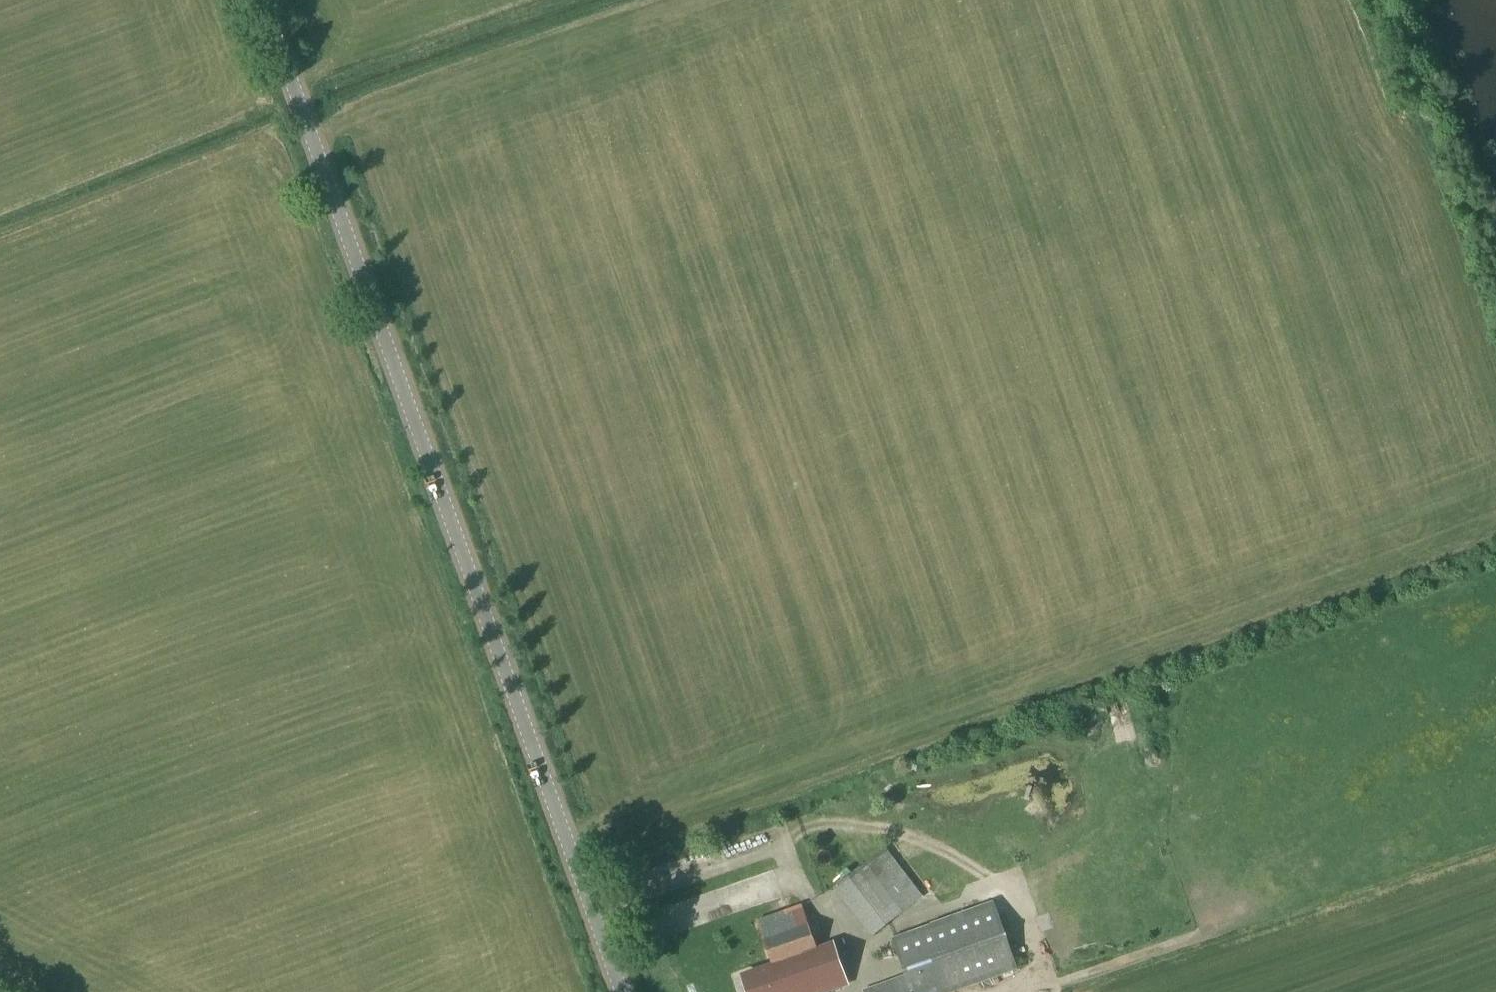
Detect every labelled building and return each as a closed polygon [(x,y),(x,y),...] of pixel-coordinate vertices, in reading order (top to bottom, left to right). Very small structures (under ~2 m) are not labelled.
[(872,937),(923,897),(886,848),(835,888),(872,937)] [(1019,970),(994,901),(930,924),(930,925),(892,938),(905,975),(863,990),(864,991),(928,991),(935,990),(936,991),(958,991),(1019,970)] [(802,904),(757,920),(773,966),(743,976),(748,991),(826,991),(847,985),(833,945),(818,950),(802,904)]
